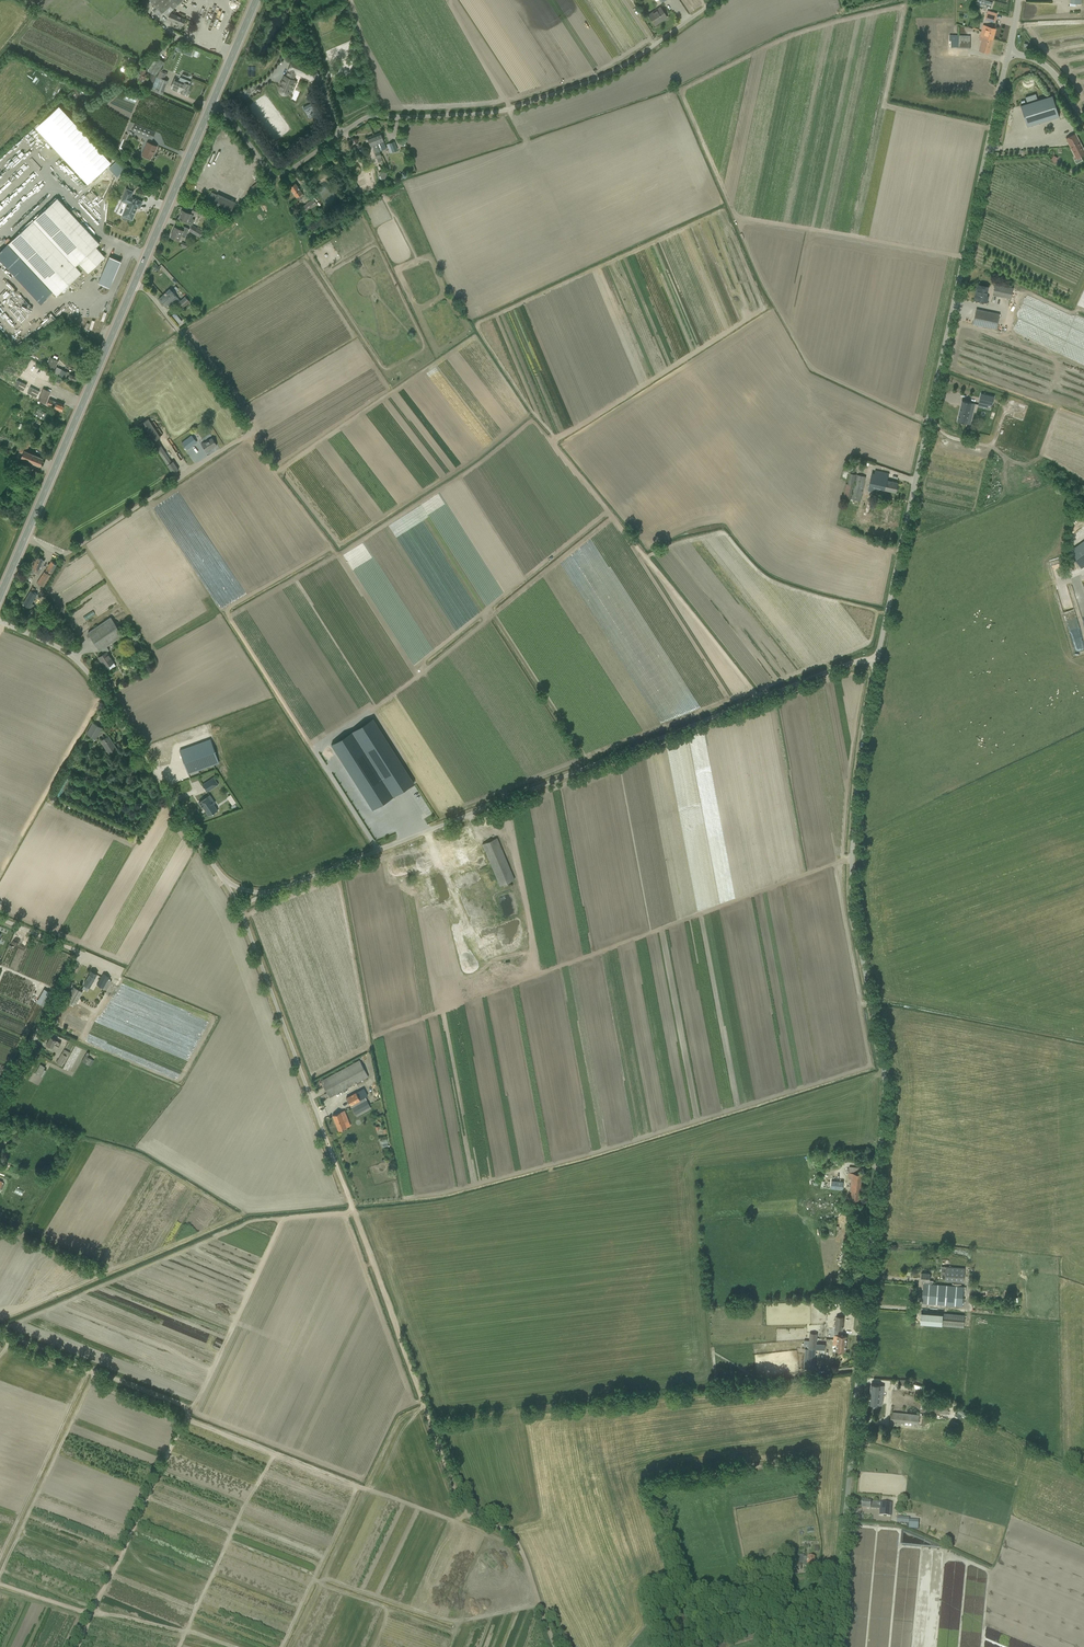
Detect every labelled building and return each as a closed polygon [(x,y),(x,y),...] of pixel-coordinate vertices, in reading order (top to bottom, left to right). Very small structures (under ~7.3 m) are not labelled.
[(157,8),(154,12),(159,17),(163,12),(167,16),(173,9),(182,0),(149,0),(157,8)] [(976,5),(983,7),(982,9),(985,10),(986,8),(990,9),(992,2),(985,0),(977,0),(976,5)] [(648,15),(652,21),(655,25),(659,22),(658,21),(666,17),(666,18),(667,17),(664,13),(660,7),(648,15)] [(985,19),(989,21),(994,22),(997,13),(988,11),(985,19)] [(185,19),(171,13),(168,19),(183,26),(185,19)] [(948,47),(970,48),(970,36),(950,35),(949,35),(949,28),(951,28),(951,25),(936,24),(935,50),(948,50),(948,47)] [(986,26),(984,33),(984,35),(986,35),(985,37),(993,39),(996,29),(990,27),(986,26)] [(989,53),(993,39),(985,37),(986,35),(984,35),(984,33),(983,33),(983,32),(982,31),(979,39),(982,40),(979,50),(984,52),(989,53)] [(178,41),(177,46),(192,52),(194,48),(178,41)] [(156,61),(154,60),(147,71),(156,76),(164,62),(158,58),(156,61)] [(283,95),(285,95),(286,95),(287,94),(288,94),(289,93),(290,92),(290,90),(294,80),(293,80),(296,73),(312,80),(317,70),(297,62),(292,60),(288,70),(289,70),(286,77),(284,76),(279,89),(279,90),(279,91),(279,92),(280,93),(281,94),(282,95),(283,95)] [(140,83),(142,79),(146,80),(149,75),(145,73),(146,70),(138,67),(136,72),(135,76),(138,77),(136,81),(140,83)] [(157,76),(154,83),(158,85),(157,88),(164,91),(168,81),(164,79),(166,73),(159,71),(157,76)] [(174,79),(171,87),(180,91),(180,93),(181,93),(184,95),(185,93),(187,94),(188,91),(186,90),(189,85),(188,84),(189,82),(180,78),(179,81),(174,79)] [(131,88),(137,91),(140,85),(133,82),(131,88)] [(129,93),(126,100),(137,105),(140,98),(129,93)] [(1021,105),(1027,126),(1059,116),(1052,95),(1021,105)] [(312,102),(303,107),(305,112),(309,110),(310,109),(311,108),(313,112),(310,114),(312,118),(318,114),(316,111),(314,107),(312,102)] [(132,131),(152,140),(155,132),(135,123),(132,131)] [(30,137),(34,142),(41,137),(37,132),(30,137)] [(380,133),(373,136),(379,151),(386,149),(380,133)] [(1066,138),(1076,159),(1074,160),(1076,164),(1082,160),(1081,157),(1083,155),(1083,150),(1075,133),(1066,138)] [(373,136),(367,138),(369,143),(370,146),(373,145),(375,152),(377,159),(378,162),(383,161),(381,157),(379,151),(373,136)] [(157,146),(152,144),(147,142),(142,155),(145,157),(150,159),(154,150),(155,151),(157,146)] [(394,142),(387,145),(390,152),(397,150),(394,142)] [(326,154),(321,157),(324,162),(324,163),(327,161),(328,162),(331,160),(328,156),(326,154)] [(13,161),(9,156),(0,162),(0,163),(3,167),(13,161)] [(117,160),(112,166),(119,173),(124,168),(117,160)] [(37,176),(44,181),(47,177),(39,172),(37,176)] [(112,174),(107,179),(110,183),(115,179),(112,174)] [(260,180),(251,187),(255,192),(264,186),(260,180)] [(356,195),(360,193),(355,181),(351,182),(356,195)] [(289,187),(292,192),(298,200),(304,196),(295,183),(289,187)] [(126,189),(121,201),(128,204),(123,216),(127,218),(132,220),(136,210),(135,209),(136,207),(139,208),(142,202),(137,200),(131,197),(133,192),(126,189)] [(229,216),(233,207),(235,202),(217,194),(217,195),(212,192),(207,203),(212,205),(211,208),(229,216)] [(8,243),(53,291),(57,295),(85,269),(88,272),(95,266),(98,264),(97,263),(104,257),(95,247),(99,244),(96,240),(57,198),(8,243)] [(90,208),(97,220),(103,217),(100,213),(104,211),(103,208),(108,205),(104,199),(90,208)] [(302,206),(306,212),(317,204),(313,199),(302,206)] [(192,212),(201,216),(203,212),(193,207),(192,212)] [(193,224),(195,220),(192,219),(193,215),(191,214),(182,210),(178,218),(180,219),(181,220),(181,219),(186,222),(188,223),(188,222),(193,224)] [(189,231),(200,237),(203,232),(192,225),(189,231)] [(185,237),(189,228),(184,226),(183,231),(174,227),(170,237),(176,239),(179,240),(181,236),(185,237)] [(976,300),(985,302),(988,287),(977,284),(976,289),(978,290),(976,300)] [(993,295),(998,296),(1011,299),(1013,288),(1001,285),(995,284),(993,295)] [(166,303),(169,307),(178,299),(169,289),(158,299),(164,305),(166,303)] [(23,296),(21,298),(27,304),(29,302),(23,296)] [(178,299),(175,302),(177,304),(181,309),(189,302),(185,297),(181,301),(180,301),(178,299)] [(973,324),(996,329),(999,314),(976,309),(973,324)] [(48,319),(54,324),(61,317),(55,311),(48,319)] [(182,321),(175,313),(171,316),(178,325),(182,321)] [(51,358),(46,367),(53,371),(58,361),(51,358)] [(56,367),(54,373),(59,375),(65,377),(75,381),(78,376),(60,369),(56,367)] [(37,399),(40,391),(39,390),(30,387),(27,395),(37,399)] [(41,391),(37,400),(45,404),(48,396),(50,391),(43,389),(42,391),(41,391)] [(983,395),(981,403),(994,407),(996,398),(983,395)] [(49,399),(47,404),(51,406),(51,407),(61,411),(64,405),(49,399)] [(970,424),(974,403),(961,400),(957,421),(970,424)] [(44,421),(47,415),(37,410),(34,416),(44,421)] [(981,432),(995,435),(999,418),(985,415),(981,432)] [(178,469),(176,465),(173,460),(171,462),(157,439),(160,437),(148,419),(139,425),(151,442),(154,447),(155,446),(172,473),(178,469)] [(197,442),(191,435),(181,443),(188,451),(190,450),(188,448),(197,442)] [(217,445),(214,441),(212,438),(205,443),(204,442),(201,444),(203,447),(206,451),(212,447),(213,448),(217,445)] [(23,453),(22,454),(41,462),(43,458),(26,451),(31,441),(26,439),(23,447),(21,447),(19,452),(23,453)] [(22,454),(21,458),(40,466),(41,462),(22,454)] [(183,460),(187,468),(194,464),(190,456),(183,460)] [(40,473),(35,471),(34,470),(29,481),(35,484),(40,473)] [(889,473),(883,472),(875,470),(875,473),(872,473),(868,490),(879,493),(879,489),(896,492),(898,482),(887,480),(889,473)] [(853,485),(856,474),(849,473),(847,484),(846,484),(843,497),(850,499),(853,485)] [(851,499),(860,501),(866,476),(856,474),(851,499)] [(1069,551),(1076,562),(1078,565),(1081,569),(1083,566),(1083,541),(1069,551)] [(34,569),(32,571),(39,574),(44,561),(42,560),(42,559),(37,557),(36,560),(34,560),(33,564),(34,565),(33,568),(34,569)] [(37,583),(43,587),(57,565),(51,561),(46,570),(47,570),(46,573),(44,572),(37,583)] [(1056,573),(1062,571),(1060,563),(1054,564),(1056,573)] [(1062,582),(1073,630),(1080,628),(1070,586),(1071,586),(1070,580),(1062,582)] [(32,588),(23,604),(29,607),(32,603),(37,594),(34,592),(35,589),(32,588)] [(92,629),(88,632),(100,651),(101,650),(104,653),(98,657),(100,660),(101,660),(106,667),(107,667),(109,670),(115,665),(113,662),(114,662),(107,652),(109,650),(106,646),(123,635),(118,628),(110,617),(92,629)] [(86,734),(87,734),(93,738),(96,739),(99,733),(102,728),(93,722),(90,727),(86,734)] [(383,724),(340,748),(378,815),(420,791),(383,724)] [(261,736),(270,734),(268,727),(259,730),(261,736)] [(109,754),(112,752),(117,749),(108,736),(101,740),(109,754)] [(188,774),(193,772),(219,763),(210,739),(179,750),(188,774)] [(223,744),(225,751),(241,745),(239,739),(223,744)] [(64,798),(72,778),(68,776),(59,796),(64,798)] [(202,784),(207,792),(218,785),(213,777),(202,784)] [(427,802),(439,796),(438,792),(431,795),(430,795),(430,791),(427,791),(411,798),(411,799),(413,805),(414,805),(418,803),(418,796),(421,802),(421,797),(427,797),(428,800),(424,802),(427,802)] [(215,813),(218,811),(213,804),(215,803),(210,795),(199,802),(202,808),(203,807),(209,815),(214,812),(215,813)] [(454,840),(456,850),(470,847),(468,838),(454,840)] [(482,844),(499,885),(514,880),(496,838),(482,844)] [(438,854),(440,859),(444,870),(457,865),(450,850),(448,845),(440,849),(441,853),(438,854)] [(467,850),(475,869),(486,865),(478,846),(467,850)] [(469,926),(490,917),(471,871),(450,880),(469,926)] [(89,987),(97,974),(91,971),(84,984),(89,987)] [(103,988),(106,989),(111,981),(108,979),(109,977),(103,974),(100,979),(97,984),(103,988)] [(201,1029),(206,1015),(126,985),(121,999),(201,1029)] [(71,1002),(72,1003),(75,1004),(82,992),(79,990),(78,989),(73,987),(66,999),(71,1002)] [(38,1004),(46,1008),(53,994),(46,990),(38,1004)] [(46,1044),(51,1047),(52,1048),(55,1044),(59,1046),(61,1043),(55,1039),(50,1037),(46,1044)] [(57,1062),(62,1066),(70,1052),(64,1049),(57,1062)] [(90,1066),(94,1060),(85,1055),(81,1061),(90,1066)] [(329,1097),(334,1095),(368,1076),(359,1060),(320,1081),(329,1097)] [(40,1064),(35,1073),(42,1077),(46,1070),(44,1069),(45,1067),(40,1064)] [(363,1088),(346,1097),(355,1114),(355,1115),(370,1106),(367,1102),(366,1100),(365,1097),(368,1096),(363,1088)] [(338,1130),(343,1128),(346,1127),(344,1122),(348,1121),(344,1110),(332,1115),(338,1130)] [(862,1168),(857,1167),(849,1167),(849,1177),(851,1177),(850,1190),(851,1190),(851,1199),(859,1200),(862,1168)] [(843,1180),(835,1180),(834,1189),(843,1190),(843,1185),(845,1185),(846,1182),(843,1182),(843,1180)] [(964,1282),(965,1268),(945,1267),(945,1270),(941,1269),(940,1278),(945,1278),(945,1281),(964,1282)] [(924,1280),(924,1283),(923,1283),(922,1303),(962,1306),(964,1286),(932,1284),(932,1280),(929,1280),(930,1273),(922,1272),(921,1279),(921,1280),(924,1280)] [(920,1323),(926,1324),(942,1325),(964,1327),(965,1316),(921,1312),(920,1323)] [(844,1317),(839,1316),(836,1316),(835,1329),(834,1335),(833,1339),(833,1344),(837,1345),(836,1351),(846,1352),(847,1336),(838,1335),(838,1329),(843,1330),(844,1317)] [(809,1349),(807,1369),(814,1370),(816,1349),(816,1343),(817,1333),(810,1333),(809,1349)] [(820,1342),(827,1343),(828,1339),(830,1339),(830,1335),(821,1334),(820,1342)] [(213,1347),(219,1350),(223,1342),(217,1339),(213,1347)] [(793,1360),(788,1360),(788,1364),(785,1364),(785,1370),(793,1370),(793,1360)] [(869,1404),(875,1404),(882,1405),(884,1385),(877,1385),(871,1384),(869,1404)] [(948,1414),(948,1406),(920,1403),(919,1411),(948,1414)] [(891,1412),(890,1423),(918,1426),(919,1424),(921,1424),(922,1423),(923,1423),(924,1416),(891,1412)] [(862,1501),(862,1508),(867,1509),(870,1509),(870,1506),(880,1507),(879,1516),(891,1516),(892,1504),(881,1503),(879,1503),(868,1502),(862,1501)] [(801,1564),(804,1564),(804,1566),(809,1566),(814,1567),(815,1558),(808,1557),(808,1558),(804,1558),(804,1555),(796,1555),(795,1564),(783,1563),(783,1570),(801,1570),(801,1564)]
